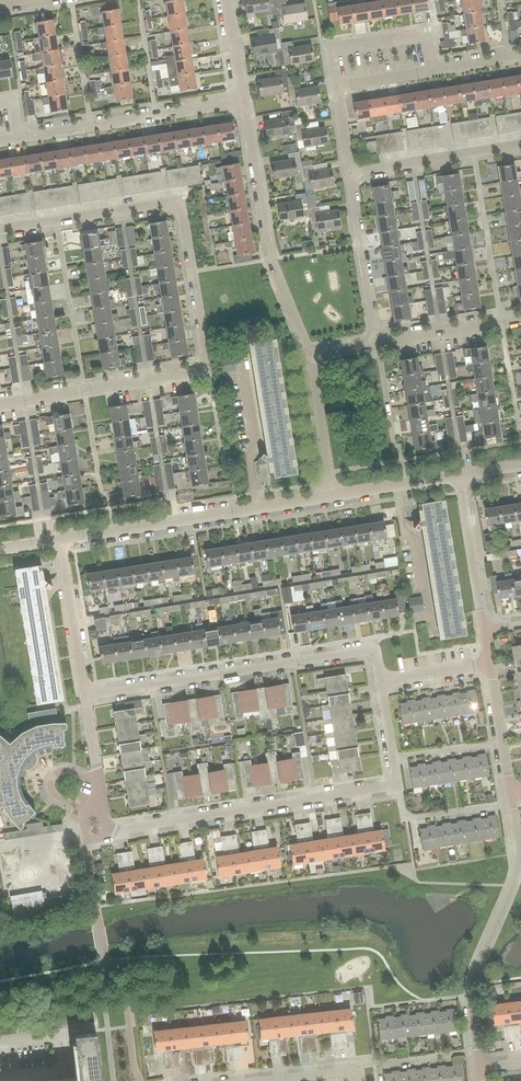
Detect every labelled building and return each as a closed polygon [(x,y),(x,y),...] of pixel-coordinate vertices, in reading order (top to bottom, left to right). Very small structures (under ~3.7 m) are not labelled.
[(183,0),(174,0),(165,1),(168,17),(185,14),(183,0)] [(274,0),(245,0),(247,14),(258,12),(259,17),(277,14),(274,0)] [(277,14),(277,17),(283,16),(285,23),(307,19),(305,4),(287,7),(286,0),(274,0),(277,14)] [(396,0),(386,0),(381,1),(384,18),(399,16),(396,0)] [(412,0),(396,0),(399,16),(414,13),(412,0)] [(427,0),(412,0),(414,13),(429,11),(427,0)] [(479,0),(462,0),(464,14),(481,11),(479,0)] [(384,18),(381,1),(367,3),(369,20),(384,18)] [(355,23),(352,6),(337,8),(336,2),(327,3),(330,21),(338,20),(339,25),(355,23)] [(369,20),(367,3),(352,6),(355,23),(369,20)] [(122,24),(119,9),(102,12),(101,9),(94,11),(96,20),(103,18),(104,27),(122,24)] [(481,11),(464,14),(462,14),(463,20),(465,20),(466,29),(483,26),(481,11)] [(188,29),(185,14),(168,17),(170,31),(188,29)] [(56,35),(54,20),(37,22),(39,37),(56,35)] [(514,21),(509,22),(510,31),(513,30),(516,30),(520,27),(520,20),(514,21)] [(453,31),(452,23),(448,24),(447,23),(442,24),(443,33),(449,32),(451,31),(453,31)] [(124,39),(122,24),(104,27),(107,42),(124,39)] [(486,41),(483,26),(466,29),(460,30),(461,36),(467,35),(469,44),(466,44),(467,50),(475,49),(474,43),(486,41)] [(269,36),(251,39),(254,55),(257,54),(258,57),(265,55),(265,53),(276,51),(283,50),(281,43),(279,28),(268,30),(269,36)] [(190,43),(188,29),(170,31),(173,46),(190,43)] [(455,47),(454,39),(450,39),(449,32),(443,33),(445,41),(441,42),(442,49),(455,47)] [(59,50),(56,35),(39,37),(39,38),(33,39),(34,46),(40,45),(41,52),(59,50)] [(126,54),(124,39),(107,42),(109,57),(126,54)] [(292,41),(281,43),(283,50),(283,54),(284,58),(285,63),(285,65),(291,64),(314,61),(311,45),(294,48),(292,41)] [(197,88),(190,43),(173,46),(174,55),(165,57),(170,87),(179,85),(180,91),(197,88)] [(61,64),(59,50),(41,52),(32,54),(33,62),(43,60),(44,67),(61,64)] [(129,69),(126,54),(109,57),(111,71),(129,69)] [(10,60),(9,60),(9,56),(2,57),(3,61),(0,61),(0,79),(13,77),(10,60)] [(63,79),(61,64),(44,67),(38,68),(39,75),(45,74),(46,82),(63,79)] [(131,83),(129,69),(111,71),(114,86),(131,83)] [(280,70),(275,71),(276,77),(258,80),(261,96),(283,92),(289,91),(291,100),(297,99),(298,106),(321,102),(318,86),(300,89),(299,83),(288,84),(286,69),(280,70)] [(163,88),(160,70),(155,70),(158,89),(163,88)] [(519,93),(517,76),(502,78),(505,95),(506,101),(512,100),(511,94),(519,93)] [(505,95),(502,78),(487,81),(490,97),(505,95)] [(66,94),(63,79),(46,82),(48,97),(66,94)] [(490,97),(487,81),(472,83),(475,100),(490,97)] [(133,99),(131,83),(114,86),(106,88),(107,95),(115,94),(116,101),(133,99)] [(475,100),(472,83),(458,86),(460,102),(461,109),(468,108),(467,101),(475,100)] [(460,102),(458,86),(443,88),(445,105),(460,102)] [(445,105),(443,88),(428,91),(431,107),(445,105)] [(431,107),(428,91),(413,93),(416,109),(431,107)] [(416,109),(413,93),(398,95),(401,112),(416,109)] [(68,109),(66,94),(48,97),(49,97),(45,98),(46,104),(50,104),(51,112),(68,109)] [(401,112),(398,95),(384,98),(386,114),(401,112)] [(386,114),(384,98),(369,100),(371,117),(386,114)] [(35,115),(32,100),(31,100),(31,99),(26,100),(28,116),(35,115)] [(371,117),(369,100),(354,103),(356,119),(357,119),(357,123),(364,122),(363,118),(371,117)] [(66,110),(52,112),(53,118),(67,115),(66,110)] [(282,119),(265,122),(267,137),(290,134),(289,127),(295,126),(297,141),(304,140),(305,147),(327,143),(325,127),(307,130),(306,124),(295,126),(292,110),(281,112),(282,119)] [(417,116),(406,117),(407,127),(418,125),(417,116)] [(516,118),(510,119),(512,132),(518,131),(516,118)] [(512,132),(510,119),(503,120),(505,134),(512,132)] [(505,134),(503,120),(497,121),(499,135),(505,134)] [(493,135),(491,122),(485,123),(487,137),(493,135)] [(232,123),(218,125),(220,141),(235,139),(232,123)] [(487,137),(485,123),(478,124),(480,138),(487,137)] [(478,124),(472,125),(474,139),(480,138),(478,124)] [(220,141),(218,125),(203,127),(205,144),(220,141)] [(474,139),(472,125),(465,126),(467,140),(474,139)] [(467,140),(465,126),(459,127),(461,141),(467,140)] [(205,144),(203,127),(188,130),(191,146),(205,144)] [(461,141),(459,127),(452,128),(454,142),(461,141)] [(449,143),(447,129),(440,130),(442,144),(449,143)] [(191,146),(188,130),(173,132),(176,149),(176,153),(183,151),(182,147),(191,146)] [(440,130),(434,131),(436,145),(442,144),(440,130)] [(436,145),(434,131),(427,132),(429,146),(436,145)] [(176,149),(173,132),(158,134),(161,151),(161,156),(168,155),(168,150),(176,149)] [(427,132),(421,133),(423,147),(429,146),(427,132)] [(423,147),(421,133),(414,134),(416,148),(423,147)] [(161,151),(158,134),(143,137),(146,153),(161,151)] [(416,148),(414,134),(408,135),(410,149),(416,148)] [(404,150),(402,136),(396,137),(398,151),(404,150)] [(146,153),(143,137),(129,139),(131,156),(146,153)] [(398,151),(396,137),(389,138),(391,152),(398,151)] [(391,152),(389,138),(389,139),(383,140),(385,153),(391,152)] [(131,156),(129,139),(114,142),(116,158),(131,156)] [(385,153),(383,140),(376,141),(378,151),(378,154),(385,153)] [(378,151),(376,141),(366,142),(367,153),(378,151)] [(116,158),(114,142),(99,144),(102,161),(116,158)] [(102,161),(99,144),(84,146),(87,163),(102,161)] [(282,146),(283,153),(297,151),(296,144),(282,146)] [(87,163),(84,146),(69,149),(72,165),(87,163)] [(72,165),(69,149),(54,151),(57,168),(72,165)] [(57,168),(54,151),(40,154),(42,170),(57,168)] [(302,167),(301,161),(299,152),(288,153),(289,160),(271,163),(274,179),(297,175),(295,168),(302,167)] [(42,170),(40,154),(25,156),(27,173),(42,170)] [(27,173),(25,156),(10,158),(12,175),(13,179),(20,178),(19,174),(27,173)] [(10,158),(0,160),(0,177),(12,175),(10,158)] [(242,178),(239,163),(223,166),(224,174),(225,181),(242,178)] [(516,173),(515,164),(497,167),(500,182),(517,179),(520,179),(520,172),(516,173)] [(334,185),(331,169),(314,172),(313,165),(302,167),(304,182),(310,181),(311,188),(334,185)] [(200,171),(188,173),(190,185),(202,183),(200,171)] [(189,185),(187,172),(181,173),(183,186),(189,185)] [(181,173),(180,173),(174,174),(176,187),(183,186),(181,173)] [(462,188),(460,173),(436,177),(437,184),(443,183),(445,191),(462,188)] [(176,187),(174,174),(168,175),(170,188),(176,187)] [(164,189),(162,176),(156,177),(158,190),(164,189)] [(158,190),(156,177),(149,178),(151,191),(158,190)] [(151,191),(149,178),(143,179),(145,192),(151,191)] [(244,193),(242,178),(225,181),(228,196),(244,193)] [(145,192),(143,179),(136,180),(138,193),(145,192)] [(428,197),(425,179),(418,180),(421,199),(428,197)] [(519,194),(517,179),(500,182),(502,197),(519,194)] [(138,193),(136,180),(130,181),(132,194),(138,193)] [(132,194),(130,181),(123,182),(125,195),(132,194)] [(413,181),(406,182),(409,200),(416,199),(413,181)] [(120,196),(118,183),(111,184),(113,197),(120,196)] [(113,197),(111,184),(105,185),(107,198),(113,197)] [(107,198),(105,185),(98,186),(100,199),(107,198)] [(389,185),(372,188),(374,203),(392,200),(399,199),(398,191),(390,192),(389,185)] [(100,199),(98,186),(92,187),(94,201),(100,199)] [(94,201),(92,187),(85,188),(87,202),(94,201)] [(87,202),(85,188),(78,189),(81,203),(87,202)] [(464,203),(462,188),(445,191),(447,206),(464,203)] [(76,204),(73,190),(67,191),(69,205),(76,204)] [(69,205),(67,191),(60,192),(62,206),(69,205)] [(62,206),(60,192),(54,193),(56,207),(62,206)] [(56,207),(54,193),(47,195),(49,208),(56,207)] [(247,208),(244,193),(228,196),(230,211),(247,208)] [(320,213),(319,206),(316,207),(308,208),(307,202),(306,196),(306,193),(295,195),(296,201),(278,204),(281,220),(303,216),(302,209),(308,208),(311,223),(317,222),(318,230),(341,226),(338,210),(320,213)] [(519,194),(502,197),(505,212),(520,209),(520,203),(519,194)] [(49,208),(47,195),(41,196),(43,209),(49,208)] [(43,209),(41,196),(34,197),(36,210),(43,209)] [(31,211),(29,197),(22,199),(24,212),(31,211)] [(24,212),(22,199),(16,200),(16,203),(18,213),(24,212)] [(16,203),(16,200),(9,201),(11,214),(18,213),(16,203)] [(394,215),(392,200),(374,203),(377,218),(394,215)] [(11,214),(9,201),(3,202),(5,215),(11,214)] [(464,203),(447,206),(443,207),(444,214),(448,213),(450,221),(467,218),(464,203)] [(249,223),(247,208),(230,211),(233,226),(249,223)] [(505,212),(507,227),(520,224),(520,209),(505,212)] [(396,230),(394,215),(377,218),(379,232),(396,230)] [(469,233),(467,218),(450,221),(452,236),(469,233)] [(169,236),(167,220),(150,223),(152,239),(169,236)] [(252,238),(249,223),(233,226),(235,241),(252,238)] [(507,227),(510,241),(520,240),(520,224),(507,227)] [(134,226),(127,227),(130,246),(136,245),(134,226)] [(125,246),(122,228),(115,229),(118,247),(125,246)] [(399,244),(396,230),(379,232),(382,247),(399,244)] [(100,247),(98,232),(81,235),(83,250),(100,247)] [(471,248),(469,233),(452,236),(444,237),(445,244),(453,242),(454,250),(471,248)] [(322,246),(321,240),(320,240),(319,235),(312,236),(314,248),(322,246)] [(172,250),(169,236),(152,239),(154,253),(172,250)] [(118,244),(117,237),(105,239),(107,246),(118,244)] [(254,253),(252,238),(235,241),(238,255),(234,256),(235,264),(252,261),(251,253),(254,253)] [(510,241),(512,256),(520,255),(520,240),(510,241)] [(45,256),(42,241),(25,244),(21,245),(22,251),(26,250),(28,259),(45,256)] [(312,241),(302,242),(304,249),(313,248),(312,241)] [(407,259),(406,251),(400,252),(399,244),(382,247),(384,262),(401,259),(407,259)] [(12,265),(9,246),(2,248),(5,266),(12,265)] [(103,262),(100,247),(83,250),(85,265),(103,262)] [(474,262),(471,248),(454,250),(454,251),(442,252),(444,260),(456,258),(457,265),(474,262)] [(174,265),(172,250),(154,253),(157,268),(174,265)] [(512,256),(515,271),(520,270),(520,255),(512,256)] [(47,271),(45,256),(28,259),(30,274),(47,271)] [(408,266),(402,267),(401,259),(384,262),(386,277),(404,274),(409,273),(408,266)] [(105,277),(103,262),(85,265),(88,279),(105,277)] [(476,277),(474,262),(457,265),(459,280),(476,277)] [(176,280),(174,265),(157,268),(159,283),(176,280)] [(50,286),(47,271),(30,274),(25,274),(26,281),(31,280),(32,289),(50,286)] [(406,289),(404,274),(386,277),(389,292),(406,289)] [(107,291),(105,277),(88,279),(90,294),(107,291)] [(479,292),(476,277),(459,280),(461,295),(479,292)] [(179,295),(176,280),(159,283),(154,284),(155,290),(160,289),(162,298),(179,295)] [(50,286),(32,289),(30,289),(28,289),(30,296),(34,296),(35,303),(52,300),(50,286)] [(443,294),(442,287),(435,288),(437,295),(443,294)] [(413,296),(407,297),(406,289),(389,292),(391,306),(408,304),(408,303),(414,302),(413,296)] [(432,296),(431,289),(424,290),(425,297),(432,296)] [(113,299),(109,300),(107,291),(90,294),(93,309),(110,306),(114,305),(113,299)] [(481,307),(479,292),(461,295),(464,310),(481,307)] [(447,313),(443,294),(437,295),(440,314),(447,313)] [(181,310),(179,295),(162,298),(164,313),(181,310)] [(435,315),(432,296),(425,297),(428,316),(435,315)] [(54,315),(52,300),(35,303),(35,304),(29,305),(30,311),(36,310),(37,318),(54,315)] [(411,319),(408,304),(391,306),(394,322),(411,319)] [(118,313),(111,314),(110,306),(93,309),(95,324),(112,321),(119,320),(118,313)] [(136,317),(135,308),(127,310),(128,315),(130,315),(131,318),(136,317)] [(184,325),(181,310),(164,313),(166,327),(184,325)] [(57,330),(54,315),(37,318),(40,333),(57,330)] [(115,336),(112,321),(95,324),(98,339),(115,336)] [(186,339),(184,325),(166,327),(166,328),(162,328),(163,335),(167,334),(169,342),(186,339)] [(59,345),(57,330),(40,333),(42,348),(59,345)] [(152,341),(150,334),(143,335),(145,342),(152,341)] [(127,343),(116,345),(115,336),(98,339),(100,353),(117,351),(128,349),(127,343)] [(140,343),(139,336),(132,337),(133,344),(140,343)] [(188,355),(186,339),(169,342),(162,343),(163,350),(170,349),(171,357),(188,355)] [(249,343),(267,456),(263,453),(260,458),(264,461),(265,464),(269,463),(271,479),(298,474),(276,339),(249,343)] [(154,360),(152,341),(145,342),(147,361),(154,360)] [(143,362),(140,343),(133,344),(136,363),(143,362)] [(62,360),(59,345),(42,348),(44,363),(62,360)] [(490,361),(487,346),(464,350),(465,357),(471,356),(472,364),(490,361)] [(120,366),(117,351),(100,353),(102,369),(120,366)] [(453,352),(446,353),(449,372),(456,370),(453,352)] [(445,372),(441,354),(434,355),(436,364),(437,370),(438,374),(445,372)] [(28,362),(27,355),(20,356),(21,363),(28,362)] [(16,363),(15,356),(8,358),(9,365),(16,363)] [(223,373),(228,372),(237,371),(235,356),(221,358),(223,373)] [(421,365),(419,366),(417,358),(400,360),(403,375),(420,373),(424,372),(423,367),(421,365)] [(64,375),(62,360),(44,363),(47,378),(64,375)] [(492,367),(491,367),(490,361),(472,364),(467,365),(468,372),(474,371),(475,379),(492,376),(494,376),(492,367)] [(31,380),(28,362),(21,363),(24,382),(31,380)] [(20,382),(16,363),(9,365),(13,383),(20,382)] [(457,378),(456,370),(449,372),(450,379),(457,378)] [(446,379),(445,372),(438,374),(439,381),(446,379)] [(425,380),(421,381),(420,373),(403,375),(405,390),(422,388),(422,387),(426,387),(425,380)] [(495,391),(492,376),(475,379),(476,387),(477,394),(495,391)] [(464,381),(465,388),(476,387),(475,379),(464,381)] [(430,394),(423,395),(422,388),(405,390),(407,405),(424,402),(432,401),(430,394)] [(497,406),(495,391),(477,394),(470,395),(472,402),(478,401),(480,408),(497,406)] [(177,396),(180,411),(197,409),(195,394),(177,396)] [(161,399),(154,400),(157,419),(164,418),(161,399)] [(153,419),(149,401),(142,402),(146,421),(153,419)] [(435,409),(426,410),(424,402),(407,405),(410,420),(427,417),(436,416),(435,409)] [(109,407),(111,422),(129,420),(126,404),(109,407)] [(499,420),(497,406),(480,408),(482,423),(499,420)] [(199,424),(197,409),(180,411),(182,426),(199,424)] [(70,413),(53,416),(45,417),(46,425),(54,424),(56,431),(73,429),(70,413)] [(464,422),(463,415),(456,416),(457,424),(464,422)] [(437,424),(428,425),(427,417),(410,420),(412,435),(434,431),(438,431),(437,424)] [(453,424),(452,417),(445,419),(446,426),(453,424)] [(165,425),(164,418),(157,419),(158,426),(165,425)] [(37,419),(30,420),(33,439),(40,438),(37,419)] [(154,426),(153,419),(146,421),(147,428),(154,426)] [(131,434),(129,420),(111,422),(114,437),(131,434)] [(502,436),(499,420),(482,423),(482,424),(477,424),(478,430),(483,429),(485,438),(502,436)] [(29,440),(26,421),(19,422),(22,441),(29,440)] [(467,441),(465,429),(464,422),(457,424),(460,442),(467,441)] [(3,433),(2,424),(0,425),(0,440),(5,440),(12,439),(10,432),(3,433)] [(202,438),(199,424),(182,426),(185,441),(202,438)] [(456,443),(453,424),(446,426),(449,444),(456,443)] [(75,443),(73,429),(56,431),(58,446),(75,443)] [(432,447),(431,440),(436,439),(434,431),(412,435),(415,450),(432,447)] [(137,442),(132,443),(131,434),(114,437),(116,452),(133,449),(138,448),(137,442)] [(41,445),(40,438),(33,439),(34,446),(41,445)] [(204,453),(202,438),(185,441),(187,456),(204,453)] [(30,447),(29,440),(22,441),(23,448),(30,447)] [(77,458),(75,443),(58,446),(60,461),(77,458)] [(136,464),(133,449),(116,452),(119,467),(136,464)] [(207,468),(204,453),(187,456),(182,457),(183,463),(188,463),(189,471),(207,468)] [(7,454),(0,456),(0,471),(9,469),(7,454)] [(80,473),(77,458),(60,461),(63,476),(80,473)] [(171,463),(164,464),(165,471),(172,470),(171,463)] [(138,479),(136,464),(119,467),(121,482),(138,479)] [(161,471),(160,464),(153,466),(154,473),(161,471)] [(209,483),(207,468),(189,471),(185,472),(186,478),(190,477),(192,486),(209,483)] [(9,469),(0,471),(0,486),(12,484),(9,469)] [(173,474),(172,470),(165,471),(168,490),(175,488),(174,480),(173,474)] [(164,490),(161,471),(154,473),(156,485),(157,491),(164,490)] [(174,480),(186,478),(185,472),(173,474),(174,480)] [(82,488),(80,473),(63,476),(57,477),(58,483),(64,482),(65,491),(82,488)] [(141,494),(138,479),(121,482),(124,497),(127,496),(141,494)] [(47,483),(40,484),(41,491),(48,490),(47,483)] [(13,492),(12,484),(0,486),(0,501),(14,499),(21,498),(20,491),(13,492)] [(37,492),(36,485),(29,486),(30,493),(37,492)] [(85,503),(82,488),(65,491),(58,492),(59,499),(66,498),(68,506),(85,503)] [(51,509),(48,490),(41,491),(44,510),(51,509)] [(40,510),(37,492),(30,493),(31,496),(24,497),(25,504),(32,503),(33,512),(40,510)] [(15,507),(14,499),(0,501),(0,517),(24,513),(23,506),(15,507)] [(465,634),(443,501),(444,500),(418,504),(418,505),(421,504),(424,519),(417,520),(417,523),(414,528),(418,530),(421,526),(425,526),(443,638),(440,638),(440,639),(466,635),(466,634),(465,634)] [(519,521),(516,504),(501,506),(504,523),(519,521)] [(504,523),(501,506),(486,509),(489,526),(497,524),(498,529),(505,528),(504,523)] [(387,538),(384,521),(369,523),(372,540),(374,540),(387,538)] [(372,540),(369,523),(354,526),(357,543),(372,540)] [(387,538),(395,536),(393,524),(385,526),(387,538)] [(357,543),(354,526),(339,528),(342,545),(357,543)] [(342,545),(339,528),(324,531),(327,548),(342,545)] [(327,548),(324,531),(310,533),(312,550),(327,548)] [(312,550),(310,533),(295,535),(297,552),(312,550)] [(495,547),(492,533),(484,534),(487,548),(495,547)] [(297,552),(295,535),(280,538),(283,555),(282,555),(283,559),(289,558),(289,554),(297,552)] [(283,555),(280,538),(265,540),(268,557),(282,555),(283,555)] [(268,557),(265,540),(250,543),(253,560),(254,567),(261,566),(260,559),(268,557)] [(253,560),(250,543),(235,545),(238,562),(239,567),(246,565),(245,561),(253,560)] [(238,562),(235,545),(220,547),(223,564),(223,565),(223,568),(230,567),(229,563),(238,562)] [(223,564),(220,547),(206,550),(208,567),(223,565),(223,564)] [(397,556),(384,559),(384,562),(385,567),(392,566),(398,565),(397,556)] [(195,578),(192,557),(177,559),(180,576),(188,575),(189,579),(195,578)] [(180,576),(177,559),(162,561),(165,578),(173,577),(173,581),(180,580),(180,576)] [(165,578),(162,561),(147,564),(150,581),(158,579),(158,583),(165,582),(165,578)] [(150,581),(147,564),(132,566),(135,583),(150,581)] [(64,700),(45,587),(46,587),(50,590),(53,586),(48,583),(48,580),(44,580),(41,565),(15,569),(37,705),(64,700)] [(135,583),(132,566),(117,569),(120,586),(129,584),(129,588),(135,587),(135,583)] [(120,586),(117,569),(102,571),(105,588),(120,586)] [(105,588),(102,571),(87,573),(90,590),(105,588)] [(513,579),(513,575),(506,576),(507,580),(498,582),(497,575),(490,576),(493,594),(500,593),(501,599),(516,596),(513,579)] [(513,579),(516,596),(520,595),(520,578),(513,579)] [(293,602),(291,587),(282,588),(284,604),(293,602)] [(394,591),(395,598),(388,600),(387,593),(379,594),(381,601),(384,618),(399,615),(399,613),(406,612),(402,590),(394,591)] [(369,620),(366,599),(365,599),(365,596),(350,599),(351,606),(354,622),(369,620)] [(408,599),(410,613),(424,611),(422,597),(408,599)] [(381,601),(373,602),(372,598),(366,599),(369,620),(384,618),(381,601)] [(351,606),(343,607),(342,600),(335,601),(336,608),(337,608),(339,625),(354,622),(351,606)] [(201,613),(200,607),(199,601),(190,603),(191,608),(196,608),(197,614),(201,613)] [(337,608),(336,608),(328,609),(327,603),(321,604),(322,610),(325,627),(339,625),(337,608)] [(322,610),(313,612),(312,605),(306,606),(307,613),(310,630),(325,627),(322,610)] [(265,637),(263,620),(261,609),(254,610),(256,621),(248,622),(251,639),(265,637)] [(236,642),(233,625),(231,610),(227,610),(228,618),(225,619),(226,626),(218,627),(221,644),(236,642)] [(270,612),(270,619),(263,620),(265,637),(281,634),(280,634),(286,633),(282,610),(270,612)] [(310,630),(307,613),(299,614),(298,610),(291,611),(295,632),(310,630)] [(97,630),(107,628),(105,618),(95,619),(97,630)] [(251,639),(248,622),(247,620),(241,621),(241,623),(233,625),(236,642),(251,639)] [(221,644),(218,627),(217,621),(211,622),(212,628),(203,629),(206,646),(221,644)] [(206,646),(203,629),(189,632),(191,649),(206,646)] [(159,637),(158,631),(151,632),(152,638),(144,639),(147,656),(162,654),(159,637)] [(191,649),(189,632),(174,634),(176,651),(191,649)] [(144,639),(143,634),(136,635),(137,640),(130,641),(129,641),(132,658),(147,656),(144,639)] [(174,634),(159,637),(162,654),(176,651),(174,634)] [(129,641),(130,641),(129,636),(122,637),(123,643),(114,644),(117,661),(132,658),(129,641)] [(117,661),(114,644),(99,646),(102,663),(117,661)] [(515,660),(520,659),(520,645),(513,646),(515,660)] [(348,688),(346,674),(325,677),(325,678),(317,679),(318,684),(325,683),(327,691),(348,688)] [(293,710),(289,683),(273,686),(277,708),(284,706),(285,711),(293,710)] [(277,708),(273,686),(260,688),(265,719),(271,718),(269,709),(277,708)] [(265,719),(260,688),(247,690),(251,712),(258,710),(260,720),(265,719)] [(348,688),(327,691),(319,692),(320,698),(328,697),(329,705),(350,701),(348,688)] [(251,712),(247,690),(231,693),(236,719),(244,718),(243,713),(251,712)] [(475,690),(460,692),(464,714),(478,711),(479,711),(475,690)] [(464,714),(460,692),(445,695),(448,716),(464,714)] [(225,721),(221,694),(205,697),(208,719),(216,717),(217,722),(225,721)] [(448,716),(445,695),(430,697),(433,719),(448,716)] [(208,719),(205,697),(192,699),(197,730),(201,730),(202,729),(200,720),(208,719)] [(433,719),(430,697),(414,700),(418,721),(433,719)] [(197,730),(192,699),(179,701),(182,723),(190,722),(191,731),(197,730)] [(418,721),(414,700),(399,702),(403,724),(418,721)] [(182,723),(179,701),(163,704),(168,736),(174,735),(173,729),(175,729),(174,724),(182,723)] [(350,701),(329,705),(321,706),(322,711),(330,710),(331,718),(352,715),(350,701)] [(137,722),(135,714),(143,713),(142,707),(135,709),(134,708),(114,711),(116,725),(137,722)] [(28,712),(29,719),(57,715),(56,708),(28,712)] [(354,728),(352,715),(331,718),(324,719),(324,725),(332,724),(333,732),(354,728)] [(26,770),(28,770),(29,769),(31,769),(33,768),(34,767),(35,766),(35,765),(36,764),(37,763),(37,761),(37,760),(38,759),(37,757),(37,756),(37,754),(36,753),(34,749),(43,745),(53,743),(53,746),(64,746),(64,729),(65,729),(66,728),(67,727),(67,726),(67,725),(67,724),(67,723),(66,723),(66,722),(53,723),(36,725),(21,733),(9,743),(0,735),(0,803),(1,802),(11,819),(19,829),(20,829),(22,828),(22,827),(23,827),(24,826),(24,825),(25,824),(23,822),(36,811),(28,803),(26,805),(21,796),(17,786),(17,776),(19,769),(26,770)] [(118,739),(139,735),(137,722),(116,725),(118,739)] [(354,728),(333,732),(326,733),(327,738),(334,737),(336,745),(357,741),(354,728)] [(305,746),(304,732),(294,733),(296,747),(305,746)] [(141,749),(140,741),(147,740),(146,734),(143,735),(139,735),(118,739),(120,752),(145,748),(141,749)] [(357,741),(336,745),(328,746),(329,752),(336,750),(338,759),(359,755),(357,741)] [(143,762),(142,754),(150,753),(149,747),(145,748),(120,752),(122,766),(143,762)] [(289,781),(285,759),(278,761),(276,751),(271,752),(276,783),(289,781)] [(276,783),(271,752),(265,753),(267,762),(259,764),(263,785),(276,783)] [(305,778),(300,752),(292,753),(293,758),(285,759),(289,781),(305,778)] [(486,754),(470,756),(474,778),(489,775),(486,754)] [(361,769),(359,755),(338,759),(330,760),(331,765),(339,764),(340,773),(361,769)] [(474,778),(470,756),(455,759),(459,780),(474,778)] [(263,785),(259,764),(252,765),(251,760),(249,760),(248,757),(244,757),(245,761),(243,761),(247,788),(263,785)] [(459,780),(455,759),(440,761),(443,783),(459,780)] [(146,776),(144,768),(152,767),(151,761),(143,762),(122,766),(125,779),(146,776)] [(443,783),(440,761),(425,763),(428,785),(443,783)] [(220,792),(217,770),(209,772),(207,762),(202,763),(207,794),(220,792)] [(207,794),(202,763),(197,764),(198,773),(191,775),(194,796),(207,794)] [(236,790),(232,763),(224,764),(224,769),(217,770),(220,792),(236,790)] [(428,785),(425,763),(409,766),(413,788),(428,785)] [(194,796),(191,775),(183,776),(182,771),(174,772),(178,799),(194,796)] [(127,793),(148,789),(146,781),(154,780),(153,774),(146,776),(125,779),(127,793)] [(150,804),(149,795),(156,794),(156,789),(155,788),(151,789),(148,789),(127,793),(129,807),(150,804)] [(440,800),(432,801),(433,808),(441,807),(440,800)] [(381,830),(382,830),(374,832),(371,813),(363,814),(369,852),(385,850),(384,843),(390,841),(388,829),(381,830)] [(369,852),(363,814),(355,815),(359,834),(351,835),(354,855),(369,852)] [(496,815),(480,818),(484,839),(499,837),(496,815)] [(354,855),(351,835),(344,837),(341,818),(333,819),(339,857),(354,855)] [(484,839),(480,818),(465,820),(469,842),(484,839)] [(339,857),(333,819),(325,820),(328,839),(321,840),(324,859),(339,857)] [(469,842),(465,820),(450,823),(453,844),(469,842)] [(324,859),(321,840),(313,841),(310,822),(303,824),(309,862),(324,859)] [(453,844),(450,823),(435,825),(438,847),(453,844)] [(64,830),(63,824),(51,825),(52,832),(64,830)] [(309,862),(303,824),(295,825),(298,844),(290,845),(293,864),(309,862)] [(438,847),(435,825),(419,828),(423,849),(438,847)] [(267,829),(259,831),(265,869),(280,867),(277,847),(270,849),(267,829)] [(16,838),(15,831),(3,833),(4,840),(16,838)] [(265,869),(259,831),(251,832),(254,851),(247,852),(250,871),(265,869)] [(250,871),(247,852),(239,853),(236,834),(229,836),(235,874),(250,871)] [(235,874),(229,836),(221,837),(224,856),(216,857),(219,876),(235,874)] [(193,842),(185,843),(191,881),(206,879),(203,859),(196,861),(193,842)] [(191,881),(185,843),(177,844),(180,863),(173,864),(176,883),(191,881)] [(176,883),(173,864),(165,865),(162,846),(155,848),(161,886),(176,883)] [(161,886),(155,848),(147,849),(150,868),(143,869),(146,888),(161,886)] [(146,888),(143,869),(135,870),(132,851),(124,853),(131,891),(146,888)] [(131,891),(124,853),(117,854),(120,873),(112,874),(115,893),(131,891)] [(44,892),(12,898),(15,917),(47,912),(44,892)] [(506,994),(505,986),(498,987),(499,994),(506,994)] [(520,1021),(520,1001),(510,1002),(514,1041),(520,1040),(520,1032),(520,1022),(520,1021)] [(514,1041),(510,1002),(494,1004),(497,1024),(504,1023),(506,1042),(514,1041)] [(353,1028),(352,1018),(351,1008),(336,1010),(340,1049),(348,1048),(346,1029),(353,1028)] [(454,1009),(439,1010),(442,1032),(457,1031),(454,1009)] [(340,1049),(336,1010),(320,1012),(323,1031),(330,1030),(332,1050),(340,1049)] [(442,1032),(439,1010),(424,1012),(426,1034),(442,1032)] [(315,1032),(323,1031),(320,1012),(305,1014),(309,1052),(317,1051),(315,1032)] [(426,1034),(424,1012),(408,1014),(411,1036),(426,1034)] [(158,1014),(150,1015),(151,1022),(159,1022),(158,1014)] [(309,1052),(305,1014),(290,1015),(292,1035),(300,1034),(302,1053),(309,1052)] [(411,1036),(408,1014),(393,1016),(396,1038),(411,1036)] [(285,1036),(292,1035),(290,1015),(275,1017),(279,1056),(287,1055),(285,1036)] [(396,1038),(393,1016),(378,1017),(380,1039),(396,1038)] [(279,1056),(275,1017),(259,1019),(261,1038),(269,1037),(271,1057),(279,1056)] [(241,1041),(248,1040),(246,1020),(231,1022),(235,1061),(243,1060),(241,1041)] [(235,1061),(231,1022),(215,1024),(218,1043),(225,1042),(227,1062),(235,1061)] [(210,1044),(218,1043),(215,1024),(200,1026),(205,1064),(212,1063),(210,1044)] [(205,1064),(200,1026),(185,1027),(187,1047),(195,1046),(197,1065),(205,1064)] [(180,1048),(187,1047),(185,1027),(170,1029),(174,1068),(182,1067),(180,1048)] [(174,1068),(170,1029),(154,1031),(156,1050),(164,1049),(166,1069),(174,1068)] [(96,1033),(96,1032),(74,1035),(74,1036),(75,1036),(76,1043),(73,1044),(77,1080),(73,1080),(102,1080),(96,1033)] [(445,1065),(447,1080),(463,1080),(461,1064),(445,1065)] [(445,1065),(430,1067),(432,1080),(447,1080),(445,1065)] [(430,1067),(415,1069),(416,1080),(432,1080),(430,1067)] [(415,1069),(399,1071),(400,1080),(416,1080),(415,1069)] [(399,1071),(384,1072),(385,1080),(400,1080),(399,1071)]
